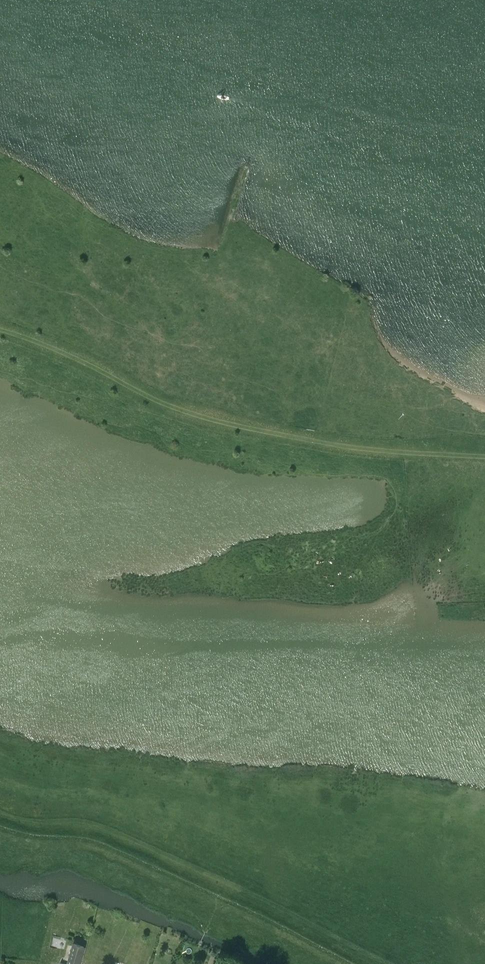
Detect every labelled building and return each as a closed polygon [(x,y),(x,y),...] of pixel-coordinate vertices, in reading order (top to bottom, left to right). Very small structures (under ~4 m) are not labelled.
[(85,946),(73,942),(66,963),(80,963),(85,946)]
